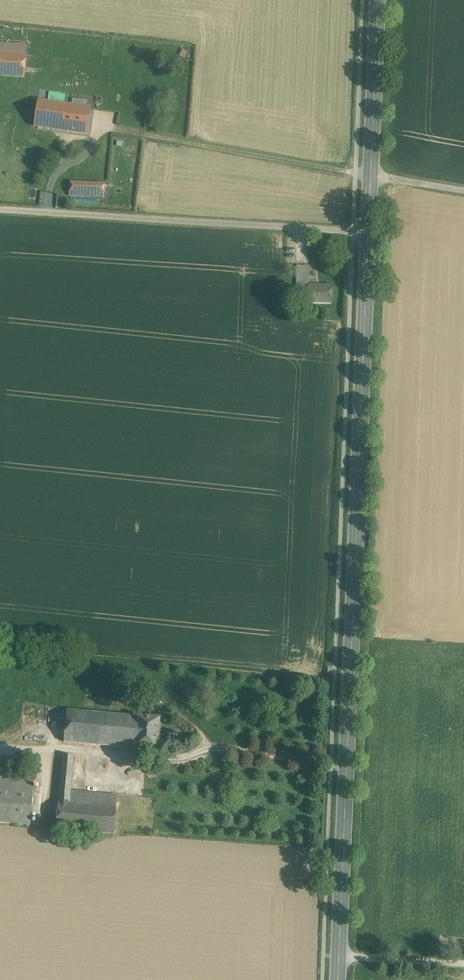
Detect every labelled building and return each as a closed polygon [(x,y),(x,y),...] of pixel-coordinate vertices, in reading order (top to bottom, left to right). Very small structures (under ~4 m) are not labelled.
[(0,53),(0,75),(24,77),(25,54),(0,53)] [(66,104),(38,100),(35,126),(62,130),(66,104)] [(90,108),(66,104),(62,130),(87,133),(90,108)] [(77,183),(70,182),(69,195),(76,195),(77,183)] [(104,184),(77,182),(77,183),(76,195),(104,197),(104,184)] [(332,285),(308,285),(308,298),(307,303),(331,304),(332,285)] [(137,716),(67,710),(64,742),(134,748),(137,716)] [(160,718),(137,716),(134,748),(141,749),(150,750),(157,750),(157,748),(158,747),(159,743),(157,742),(160,718)] [(117,795),(70,791),(74,756),(63,755),(59,802),(116,807),(117,795)] [(0,768),(0,822),(30,825),(33,791),(38,792),(39,785),(34,784),(36,765),(26,764),(25,771),(0,768)] [(59,802),(58,802),(56,828),(114,834),(116,807),(59,802)]
